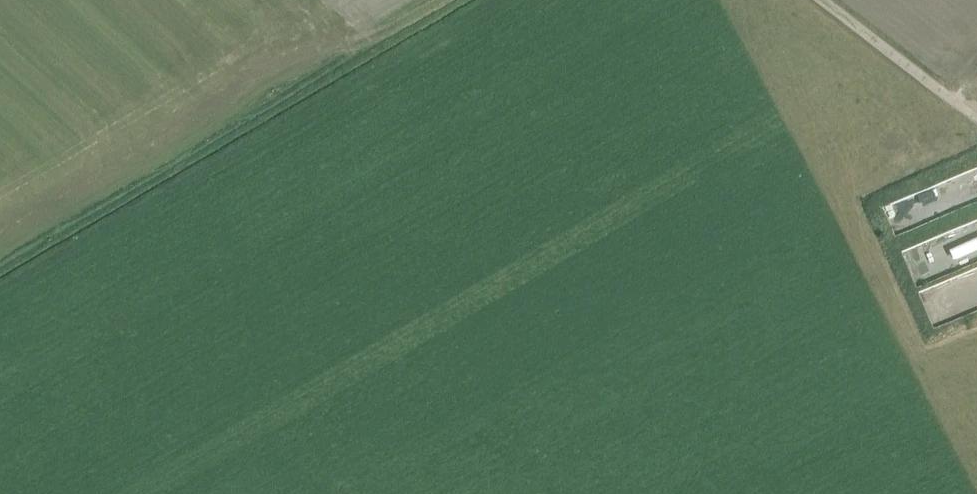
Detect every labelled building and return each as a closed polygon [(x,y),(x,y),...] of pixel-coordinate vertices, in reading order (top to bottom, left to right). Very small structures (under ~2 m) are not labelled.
[(958,228),(956,241),(951,243),(949,254),(964,257),(967,264),(976,266),(976,221),(958,228)] [(932,327),(976,308),(976,267),(917,291),(932,327)]
